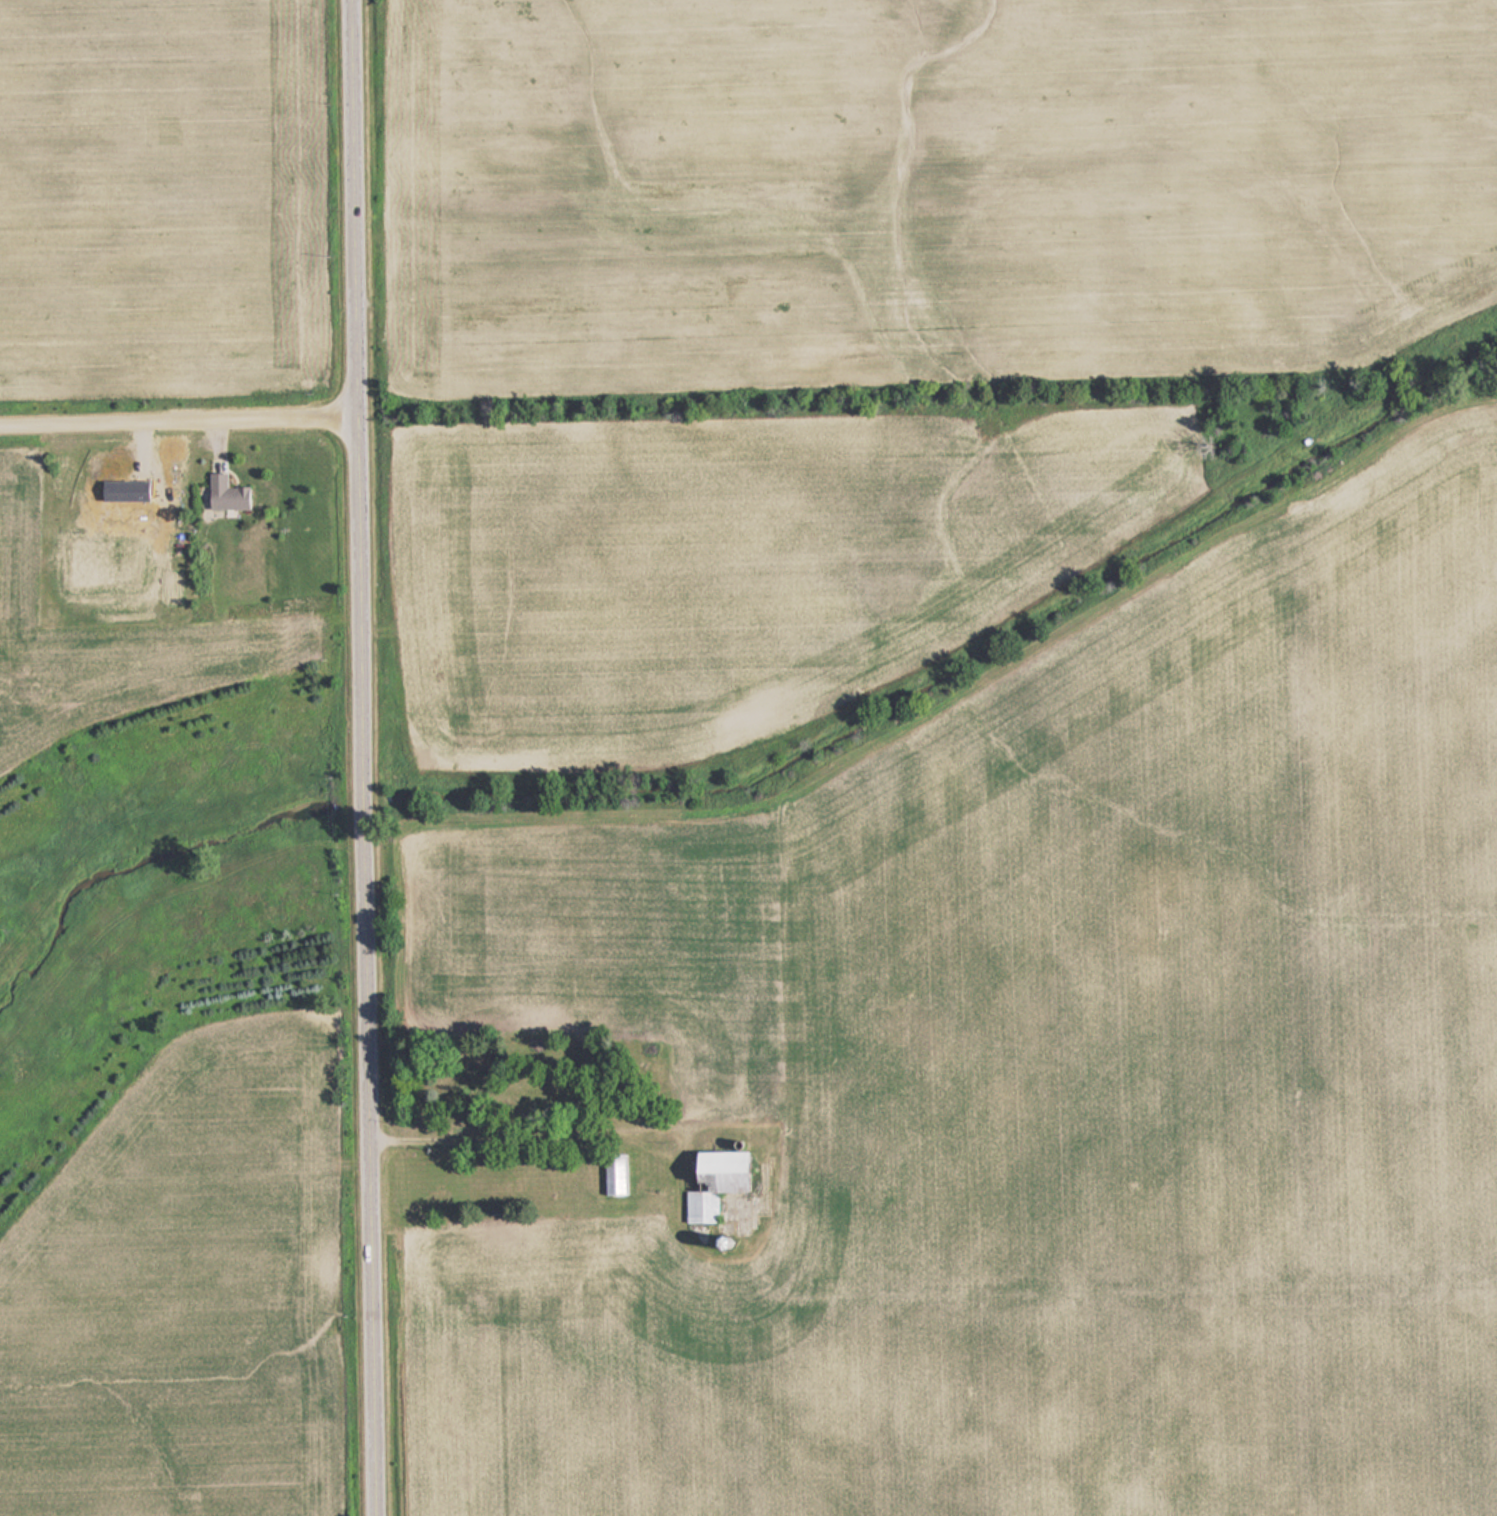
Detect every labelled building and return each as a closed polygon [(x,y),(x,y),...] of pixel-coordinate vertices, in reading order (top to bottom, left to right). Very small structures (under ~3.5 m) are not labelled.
[(205,510),(245,509),(245,497),(249,497),(249,486),(224,486),(224,472),(205,473),(205,510)] [(686,1224),(717,1223),(716,1194),(745,1193),(744,1152),(685,1153),(686,1224)] [(602,1196),(624,1196),(624,1155),(602,1155),(602,1196)]
